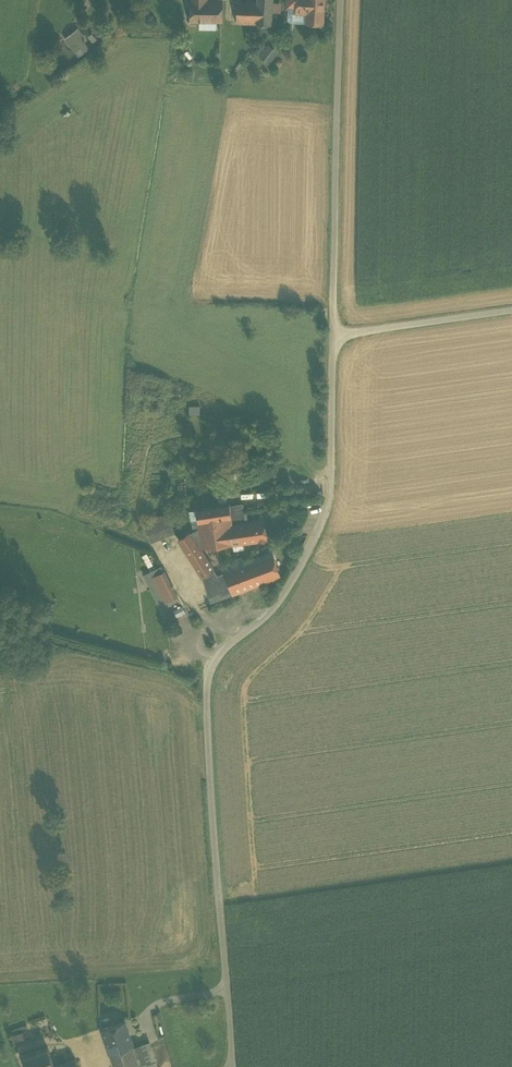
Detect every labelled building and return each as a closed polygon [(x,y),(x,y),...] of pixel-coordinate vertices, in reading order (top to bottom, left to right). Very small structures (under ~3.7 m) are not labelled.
[(191,20),(227,22),(228,0),(191,0),(191,20)] [(228,0),(227,22),(256,23),(257,1),(228,0)] [(256,23),(271,23),(273,0),(257,0),(257,1),(256,23)] [(297,8),(296,11),(306,12),(306,19),(322,20),(323,0),(297,0),(297,8)] [(306,23),(306,19),(306,12),(296,11),(297,8),(288,7),(287,19),(291,22),(306,23)] [(78,29),(66,39),(75,50),(78,48),(81,52),(88,47),(81,38),(84,36),(78,29)] [(259,56),(268,63),(277,52),(268,45),(259,56)] [(218,408),(220,401),(204,398),(203,406),(218,408)] [(199,405),(188,405),(188,414),(199,414),(199,405)] [(217,496),(219,504),(227,503),(226,495),(217,496)] [(219,504),(196,508),(196,509),(198,519),(230,514),(229,505),(229,503),(227,503),(219,504)] [(242,503),(229,505),(230,514),(232,523),(248,521),(247,515),(244,516),(242,503)] [(191,520),(198,519),(196,509),(188,511),(190,521),(191,520)] [(232,523),(230,514),(198,519),(199,528),(232,523)] [(198,519),(191,520),(193,531),(199,528),(198,519)] [(232,523),(199,528),(202,547),(268,539),(261,519),(248,521),(232,523)] [(199,528),(193,531),(188,533),(199,550),(202,547),(199,528)] [(189,556),(199,550),(188,533),(178,539),(189,556)] [(194,564),(206,557),(199,550),(189,556),(194,564)] [(273,554),(254,561),(260,583),(280,576),(273,554)] [(206,557),(194,564),(202,575),(214,569),(206,557)] [(254,561),(225,572),(232,594),(260,583),(254,561)] [(178,597),(161,564),(148,571),(166,604),(178,597)] [(217,575),(214,569),(202,575),(210,602),(232,594),(225,572),(217,575)] [(170,612),(166,604),(148,571),(144,573),(165,614),(170,612)] [(182,605),(173,610),(177,617),(185,612),(182,605)] [(101,1028),(114,1066),(158,1066),(141,1015),(101,1028)] [(16,1037),(32,1032),(29,1021),(12,1027),(16,1037)] [(22,1055),(26,1066),(47,1066),(54,1065),(47,1046),(22,1055)] [(54,1065),(47,1066),(78,1066),(75,1058),(54,1065)]
